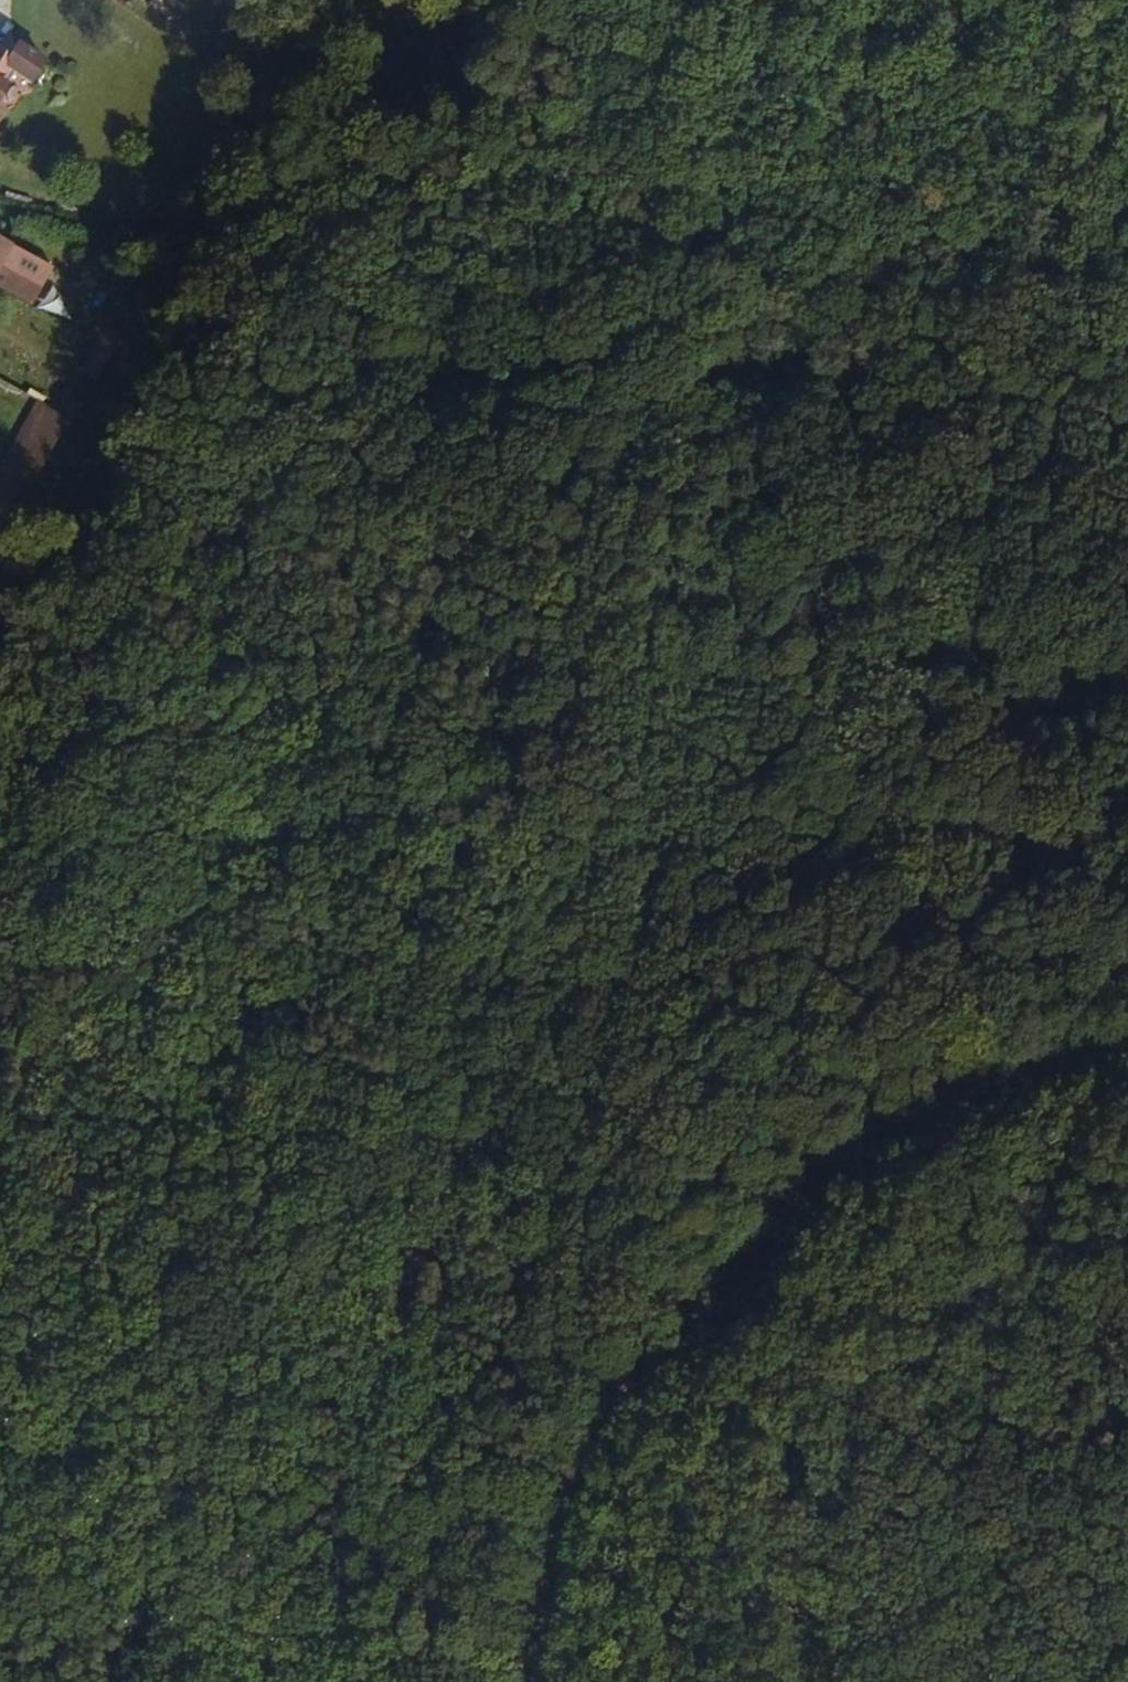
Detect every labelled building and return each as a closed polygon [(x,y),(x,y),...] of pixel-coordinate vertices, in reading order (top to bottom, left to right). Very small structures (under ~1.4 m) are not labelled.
[(44,58),(19,39),(9,55),(0,48),(0,79),(4,82),(14,67),(29,78),(44,58)] [(18,226),(0,217),(0,273),(26,287),(35,269),(5,252),(18,226)] [(62,448),(77,397),(63,393),(58,409),(44,405),(33,440),(62,448)]
